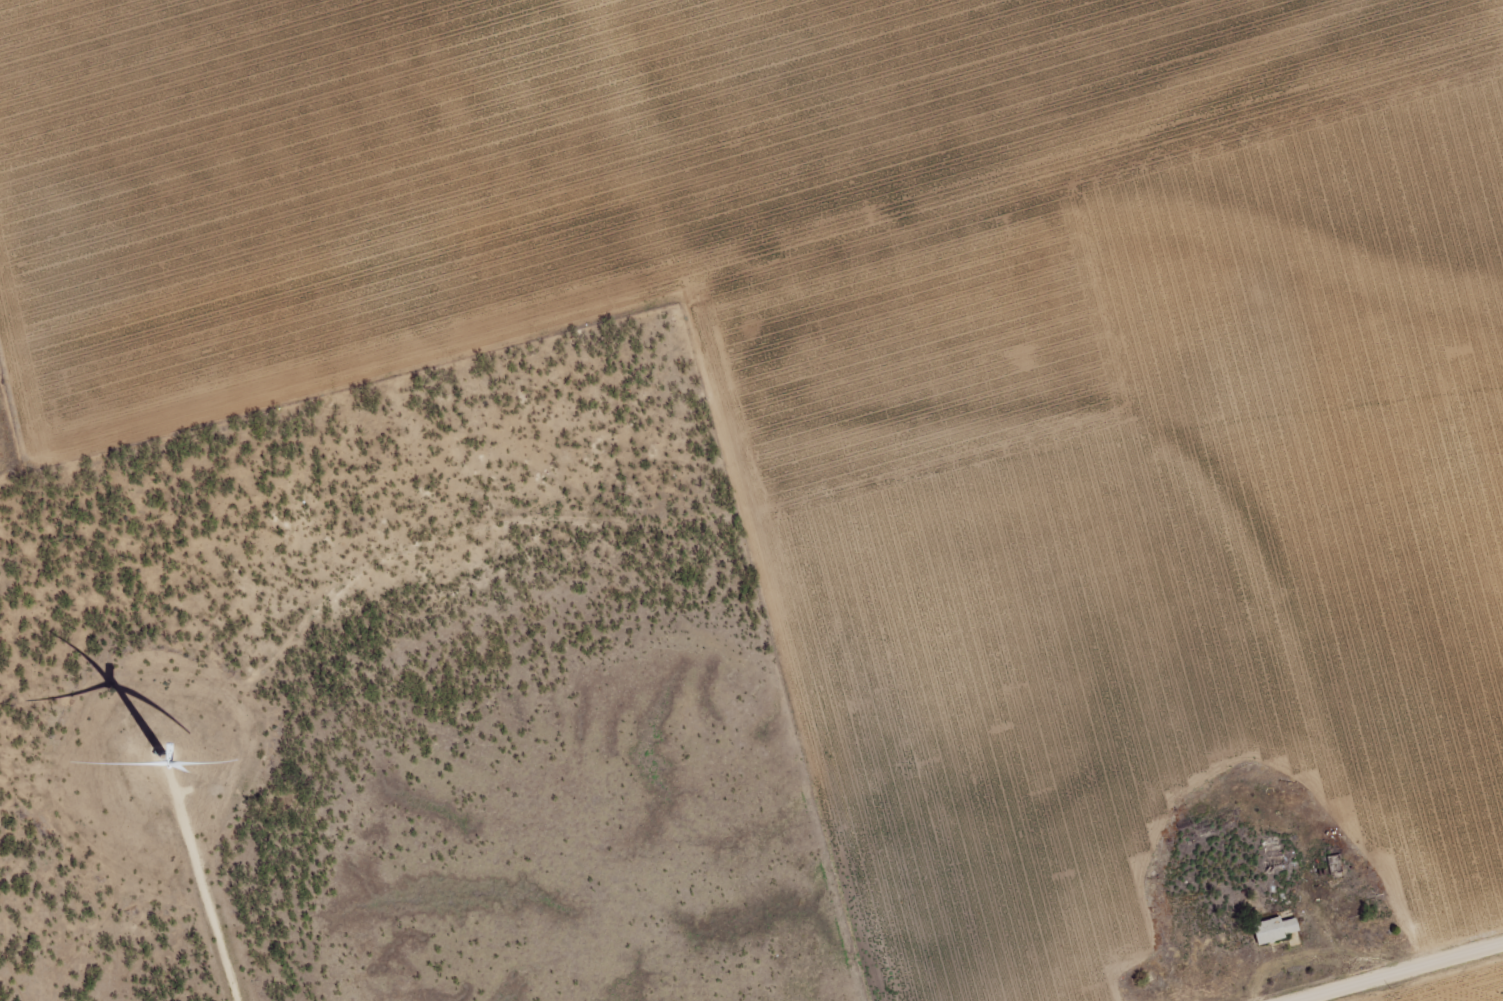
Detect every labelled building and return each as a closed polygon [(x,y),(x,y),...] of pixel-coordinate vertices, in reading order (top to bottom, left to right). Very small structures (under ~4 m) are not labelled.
[(1343,872),(1340,852),(1326,855),(1330,874),(1343,872)] [(1269,873),(1289,870),(1286,856),(1267,859),(1269,873)] [(1251,923),(1257,944),(1300,932),(1295,916),(1281,919),(1280,915),(1251,923)]
